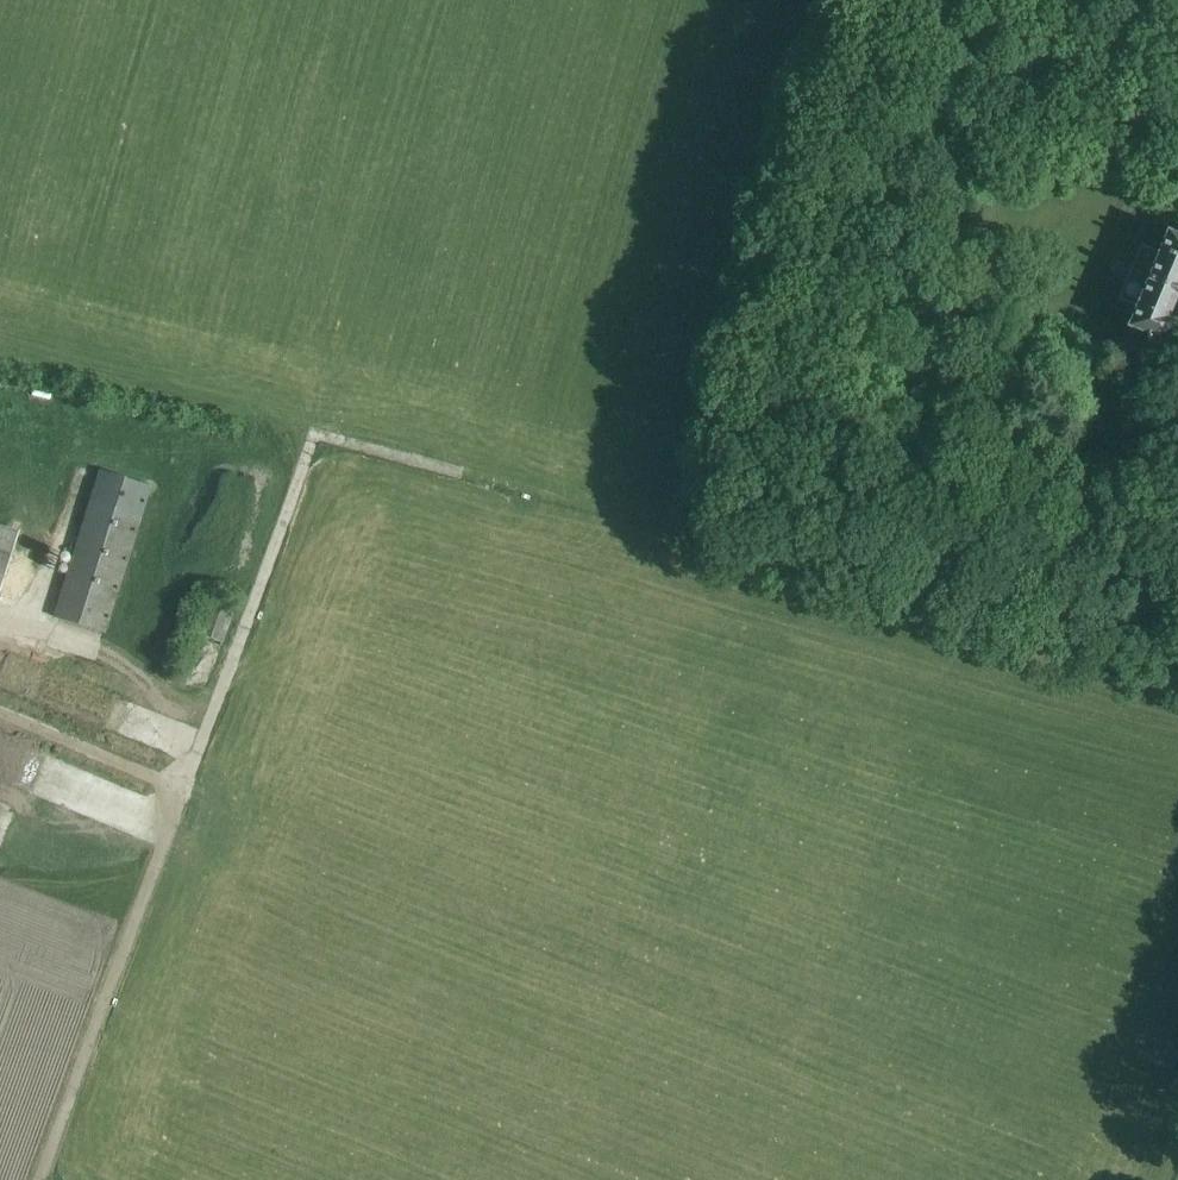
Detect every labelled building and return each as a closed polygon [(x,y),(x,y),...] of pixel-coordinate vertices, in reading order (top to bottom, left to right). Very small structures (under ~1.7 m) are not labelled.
[(1167,231),(1158,252),(1140,244),(1118,300),(1135,308),(1127,328),(1147,336),(1145,342),(1156,347),(1158,340),(1167,344),(1177,318),(1177,236),(1167,231)] [(99,470),(54,616),(105,634),(151,486),(99,470)] [(16,526),(0,522),(0,583),(16,526)] [(207,687),(234,609),(209,599),(182,679),(207,687)]
